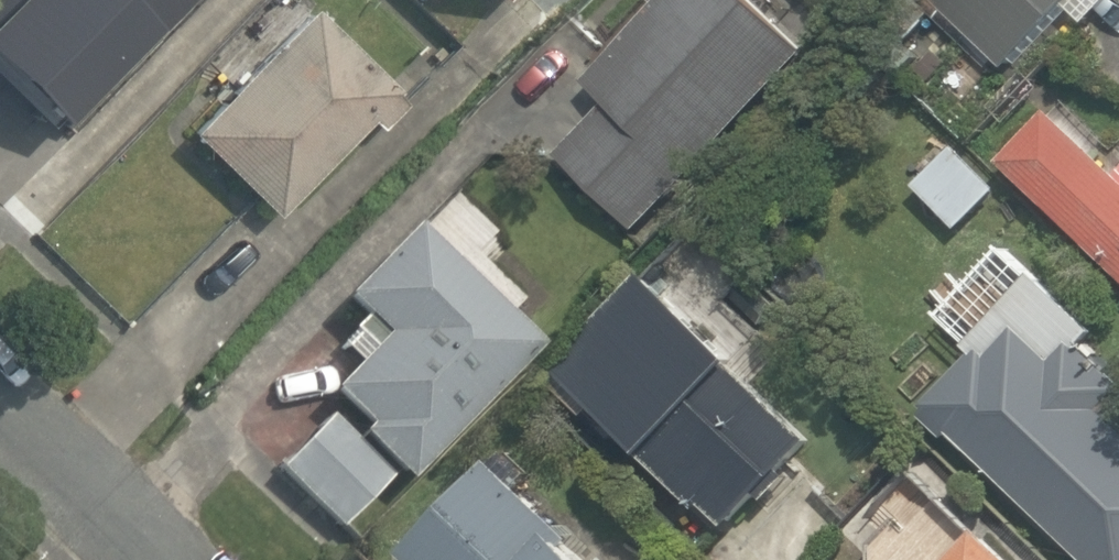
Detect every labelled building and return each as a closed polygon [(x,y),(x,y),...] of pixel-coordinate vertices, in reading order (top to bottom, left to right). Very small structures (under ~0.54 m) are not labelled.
[(53,138),(187,0),(0,0),(0,87),(53,138)] [(807,53),(752,0),(663,0),(584,82),(607,105),(557,156),(635,230),(807,53)] [(1002,67),(1068,0),(933,0),(1002,67)] [(398,101),(305,10),(184,133),(269,216),(364,120),(374,130),(401,104),(398,101)] [(1001,162),(1118,276),(1118,180),(1116,177),(1049,112),(1001,162)] [(954,147),(913,187),(956,229),(996,189),(954,147)] [(401,482),(531,349),(412,234),(407,228),(338,299),(358,318),(345,332),(364,351),(324,392),(361,427),(353,436),(401,482)] [(975,355),(980,350),(990,359),(1019,329),(1056,363),(1074,344),(1080,349),(1095,333),(1035,276),(967,347),(975,355)] [(644,277),(552,370),(641,456),(697,511),(703,505),(725,526),(810,440),(732,364),(644,277)] [(924,409),(928,412),(923,418),(945,439),(950,433),(1083,559),(1118,559),(1118,424),(1104,410),(1118,395),(1118,386),(1080,349),(1074,344),(1056,363),(1019,329),(990,359),(980,350),(975,355),(924,409)] [(386,479),(325,419),(276,469),(337,529),(339,527),(386,479)] [(565,546),(571,539),(491,461),(398,554),(404,559),(579,559),(565,546)] [(980,533),(976,536),(953,559),(1008,559),(980,533)]
